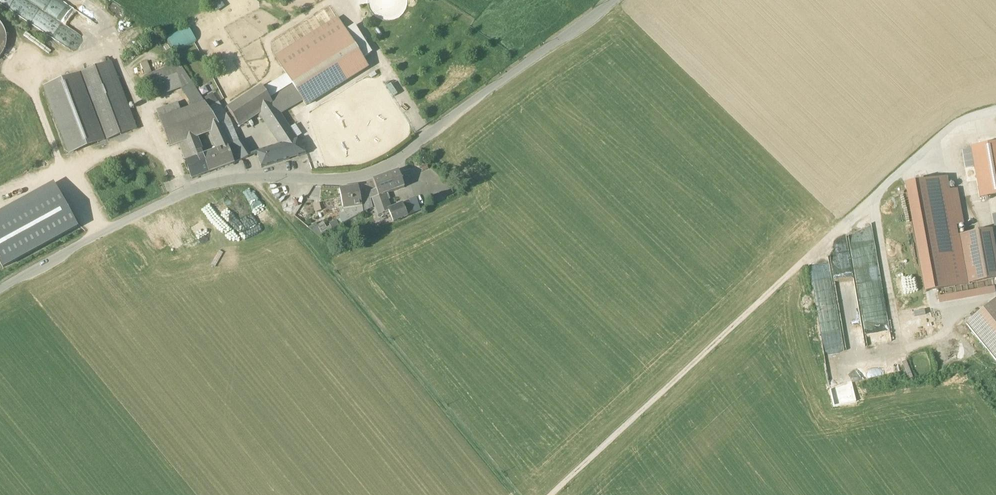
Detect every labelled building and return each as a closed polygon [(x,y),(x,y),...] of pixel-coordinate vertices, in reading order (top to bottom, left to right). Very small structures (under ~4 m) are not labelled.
[(111,8),(97,0),(0,0),(0,3),(42,30),(51,16),(81,35),(91,21),(100,26),(111,8)] [(338,19),(276,58),(283,69),(345,31),(338,19)] [(191,29),(170,39),(176,51),(197,41),(191,29)] [(345,31),(283,69),(284,70),(292,83),(291,84),(303,101),(304,103),(306,106),(368,68),(345,31)] [(111,63),(79,75),(104,141),(135,129),(111,63)] [(79,75),(45,88),(70,154),(104,141),(79,75)] [(292,85),(270,100),(279,114),(280,114),(303,101),(292,85)] [(270,100),(262,86),(227,108),(238,124),(260,110),(278,137),(284,133),(290,129),(280,114),(279,114),(270,100)] [(205,103),(176,114),(186,140),(195,136),(196,137),(211,132),(211,131),(220,127),(209,110),(205,103)] [(226,137),(241,160),(249,157),(239,142),(229,120),(218,103),(209,110),(220,127),(226,137)] [(176,114),(160,120),(170,147),(178,144),(178,143),(186,140),(176,114)] [(226,137),(220,127),(211,131),(211,132),(216,141),(226,137)] [(306,154),(290,129),(284,133),(292,142),(299,156),(306,154)] [(186,140),(178,143),(178,144),(184,157),(201,151),(196,137),(195,136),(186,140)] [(226,137),(216,141),(218,148),(219,148),(220,150),(203,156),(209,172),(210,173),(234,164),(241,160),(226,137)] [(970,147),(980,199),(995,196),(995,141),(970,147)] [(281,144),(257,151),(261,167),(288,159),(285,146),(281,144)] [(203,156),(201,151),(184,157),(186,162),(185,163),(192,180),(210,173),(209,172),(203,156)] [(404,187),(398,171),(390,174),(396,190),(404,187)] [(383,210),(381,202),(387,200),(389,199),(387,193),(396,190),(390,174),(373,180),(376,190),(369,192),(369,194),(370,199),(372,198),(378,215),(384,213),(383,210)] [(934,291),(966,285),(947,179),(915,185),(934,291)] [(376,190),(373,180),(367,183),(369,192),(376,190)] [(369,192),(367,183),(358,185),(358,186),(360,196),(369,194),(369,192)] [(78,229),(54,185),(0,214),(0,262),(3,268),(78,229)] [(358,186),(339,190),(343,208),(362,204),(360,196),(358,186)] [(387,200),(381,202),(383,210),(389,208),(387,200)] [(409,202),(403,204),(407,215),(413,213),(409,202)] [(403,204),(388,210),(392,222),(407,215),(403,204)] [(983,231),(958,236),(966,285),(992,280),(983,231)] [(966,324),(995,362),(995,300),(966,324)]
